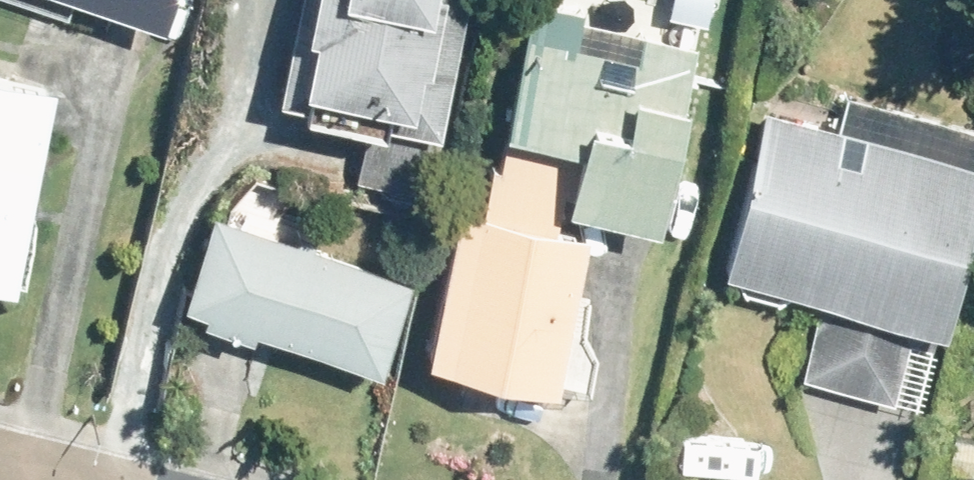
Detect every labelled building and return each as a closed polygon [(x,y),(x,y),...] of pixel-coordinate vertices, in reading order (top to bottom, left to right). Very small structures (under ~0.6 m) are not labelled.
[(263,73),(279,76),(277,88),(373,110),(377,97),(430,111),(455,0),(280,0),(263,73)] [(558,179),(642,201),(657,145),(667,147),(674,122),(665,118),(689,30),(571,0),(523,0),(520,12),(514,12),(491,105),(566,124),(562,142),(553,177),(558,179)] [(0,65),(0,265),(4,266),(48,76),(0,65)] [(842,80),(834,113),(757,94),(713,250),(821,280),(796,367),(886,392),(911,305),(933,311),(973,161),(973,115),(842,80)] [(562,142),(501,126),(495,148),(484,146),(473,192),(450,186),(413,331),(543,365),(581,221),(549,213),(558,179),(553,177),(562,142)] [(286,221),(202,191),(172,278),(192,286),(188,293),(238,312),(242,303),(368,348),(399,262),(305,227),(308,220),(287,214),(286,221)] [(969,463),(971,464),(973,447),(973,433),(948,427),(942,457),(969,463)] [(942,457),(939,456),(934,479),(965,479),(969,463),(942,457)]
